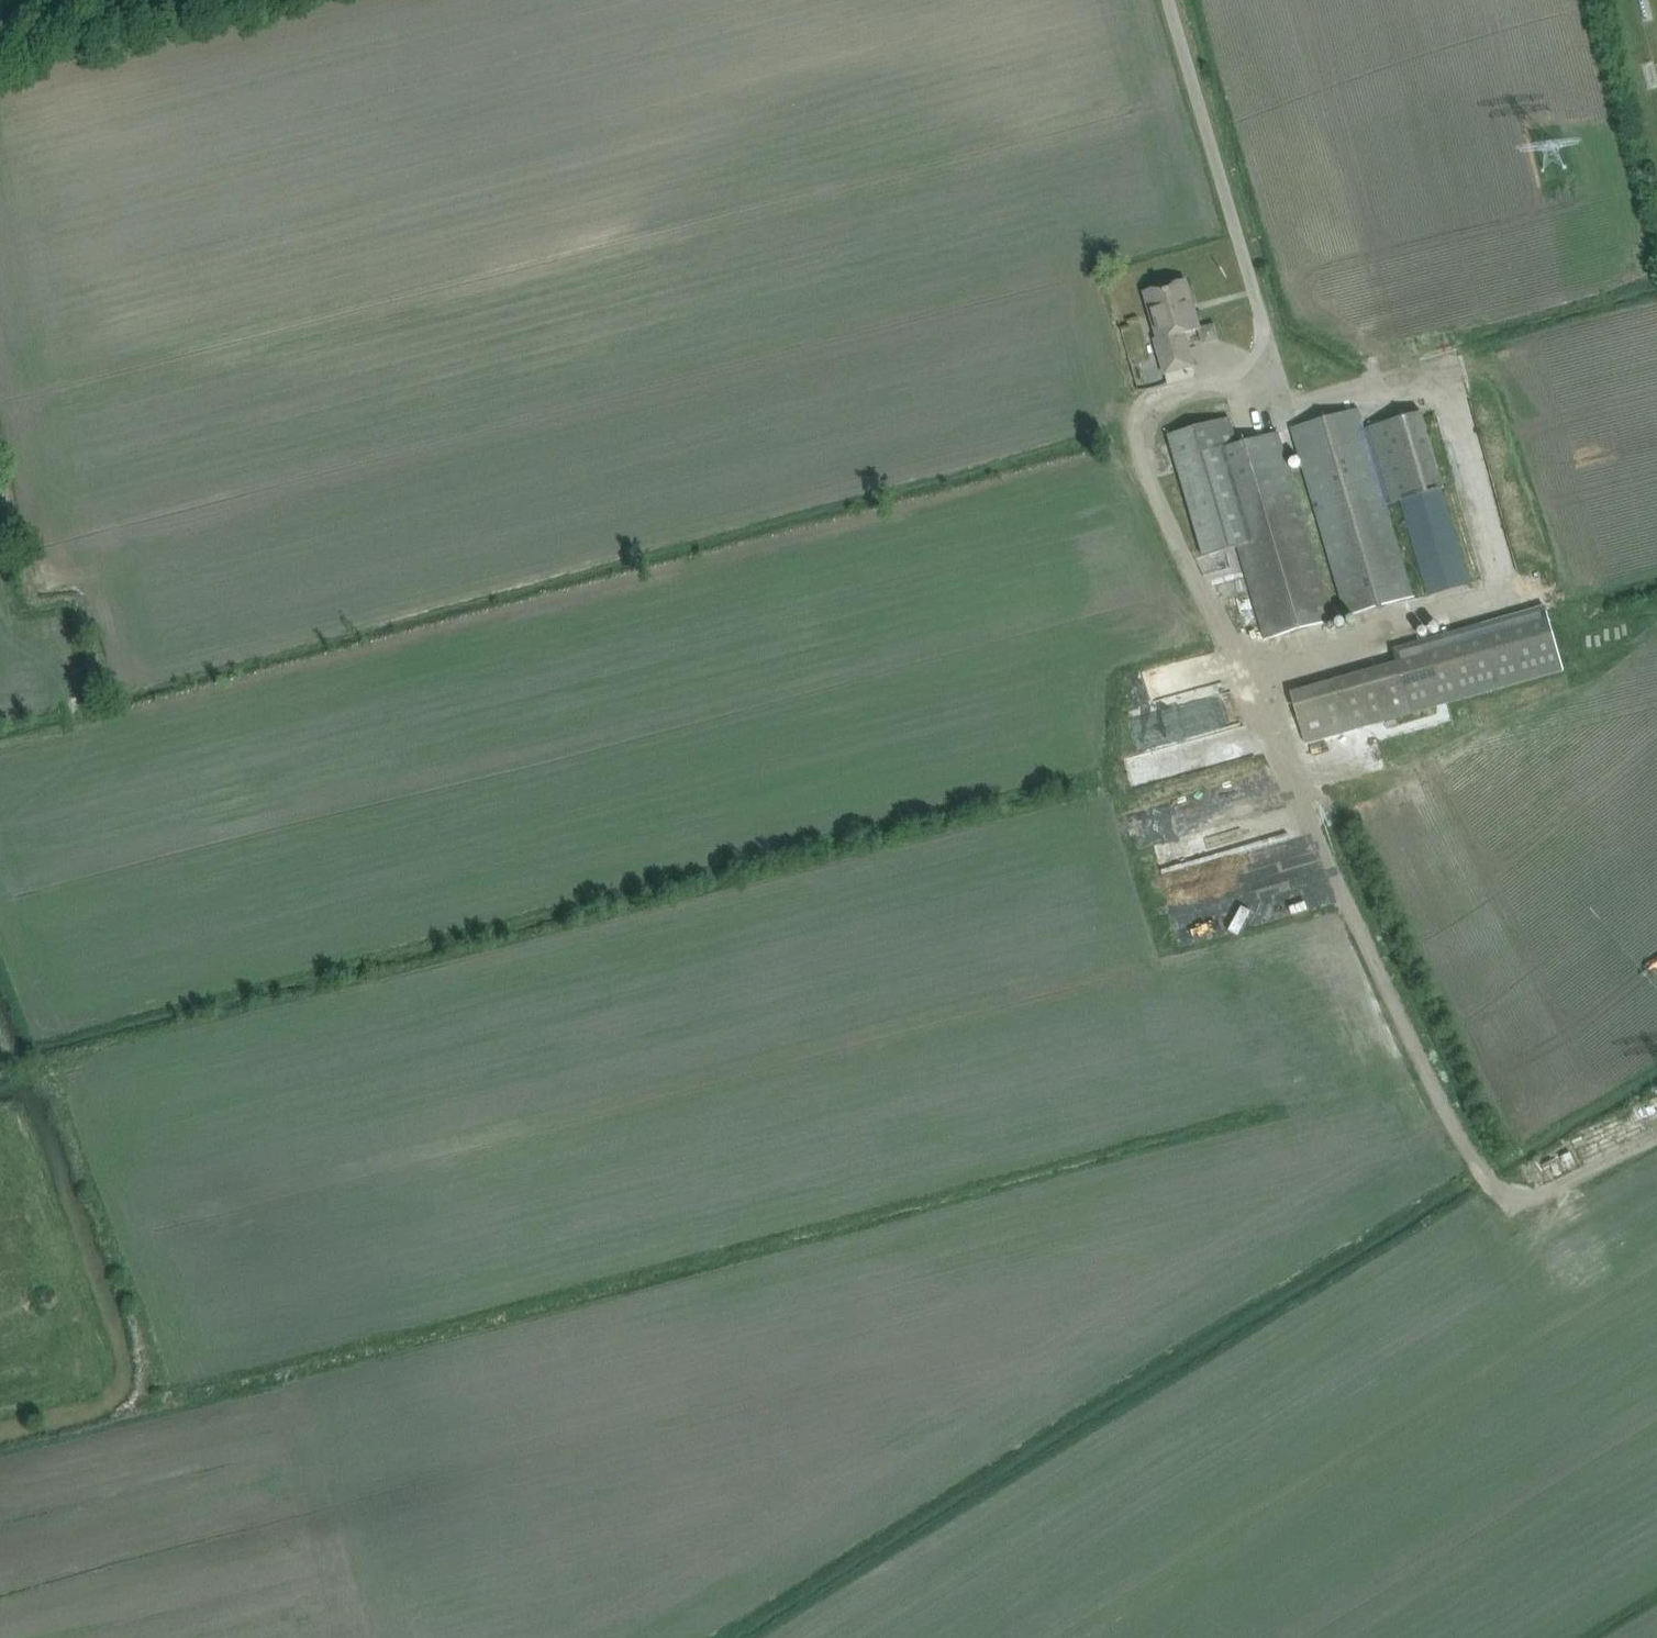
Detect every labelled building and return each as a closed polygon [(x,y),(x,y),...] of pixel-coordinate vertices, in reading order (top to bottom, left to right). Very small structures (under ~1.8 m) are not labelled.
[(1147,294),(1161,341),(1157,342),(1167,374),(1194,366),(1184,334),(1200,329),(1187,283),(1147,294)] [(1343,606),(1331,609),(1280,432),(1238,444),(1230,419),(1170,436),(1205,557),(1239,547),(1266,639),(1414,597),(1388,504),(1445,488),(1423,412),(1366,429),(1360,410),(1292,429),(1343,606)] [(1410,714),(1563,672),(1546,613),(1419,649),(1422,657),(1396,664),(1410,714)]
